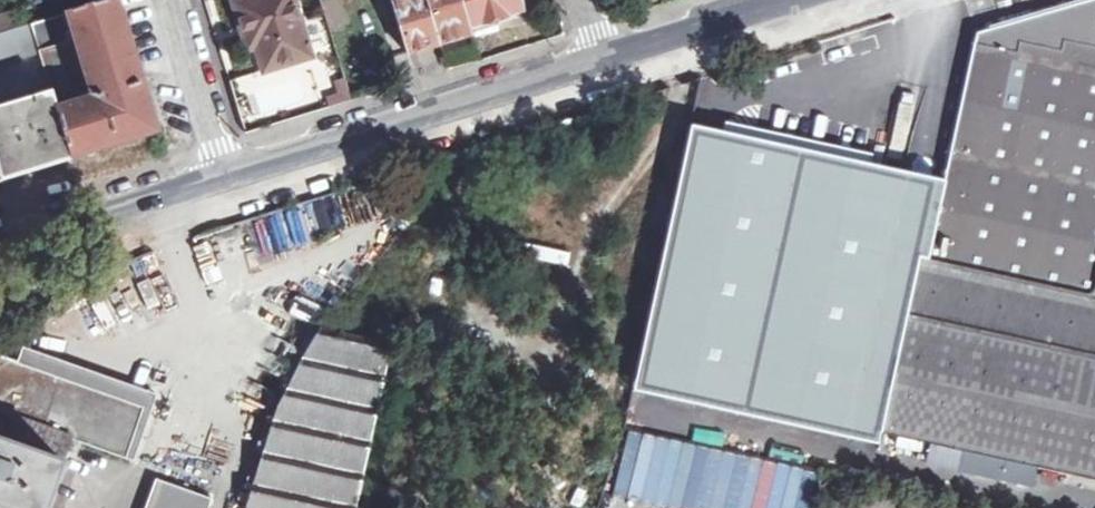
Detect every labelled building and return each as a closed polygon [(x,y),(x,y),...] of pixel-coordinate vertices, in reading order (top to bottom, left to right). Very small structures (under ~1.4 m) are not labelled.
[(29,23),(39,53),(51,92),(71,157),(72,157),(158,131),(118,0),(103,0),(29,23)] [(240,23),(249,20),(262,70),(309,56),(293,0),(238,0),(234,1),(240,23)] [(439,43),(426,0),(392,0),(407,53),(439,43)] [(471,33),(469,26),(461,0),(426,0),(439,43),(471,33)] [(495,18),(497,23),(522,16),(517,0),(461,0),(469,26),(495,18)] [(945,181),(928,261),(923,258),(883,433),(1094,480),(1094,0),(1087,0),(976,32),(945,181)] [(0,32),(0,65),(39,53),(29,23),(0,32)] [(51,92),(13,103),(10,92),(0,95),(0,175),(2,179),(69,159),(71,157),(51,92)] [(853,427),(883,433),(923,258),(928,261),(945,181),(690,124),(632,391),(851,438),(853,427)] [(278,209),(203,233),(210,253),(225,248),(229,259),(288,240),(278,209)] [(61,356),(179,302),(158,251),(159,251),(158,249),(156,249),(126,262),(104,272),(79,286),(57,299),(34,314),(17,326),(4,338),(61,356)] [(320,327),(277,408),(245,507),(357,507),(392,342),(320,327)] [(129,456),(146,408),(0,359),(0,412),(71,436),(129,456)] [(5,507),(46,507),(63,462),(0,440),(0,506),(5,507)] [(674,444),(671,470),(726,476),(728,450),(674,444)] [(792,503),(795,464),(731,460),(729,500),(792,503)] [(152,482),(143,507),(208,507),(210,503),(152,482)]
